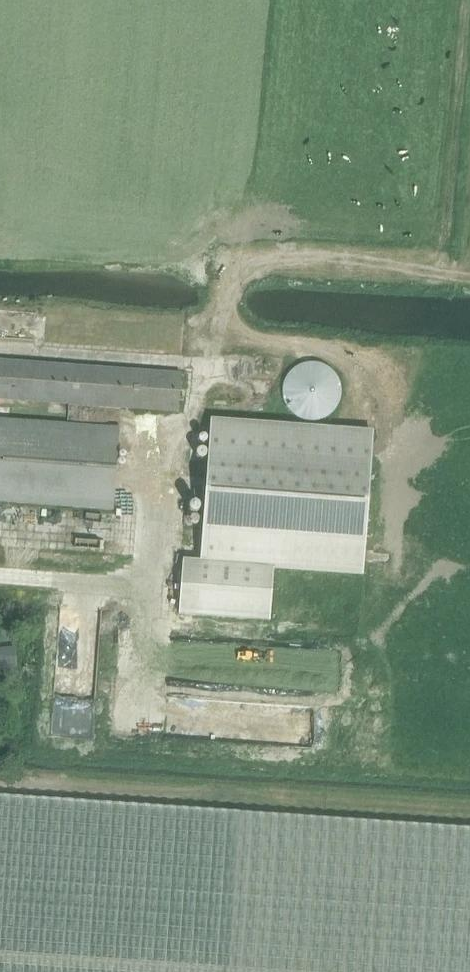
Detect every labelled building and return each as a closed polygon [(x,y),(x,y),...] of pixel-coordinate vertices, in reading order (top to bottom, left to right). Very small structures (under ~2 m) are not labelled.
[(178,414),(181,375),(0,362),(0,400),(178,414)] [(343,392),(342,385),(341,381),(338,375),(335,372),(330,368),(326,365),(320,363),(315,363),(309,363),(303,365),(298,368),(294,372),(291,375),(288,381),(286,386),(285,392),(286,396),(287,402),(290,407),(294,412),(297,415),(303,418),(308,420),(314,421),(319,420),(324,419),(329,416),(334,413),(339,408),(341,403),(342,398),(343,392)] [(114,511),(120,430),(0,421),(0,503),(114,511)] [(210,425),(200,562),(183,561),(179,616),(269,622),(273,568),(362,574),(372,437),(210,425)] [(0,623),(0,643),(13,642),(11,622),(0,623)] [(0,649),(0,664),(0,669),(16,667),(14,647),(0,649)] [(0,800),(0,971),(469,971),(469,829),(0,800)]
